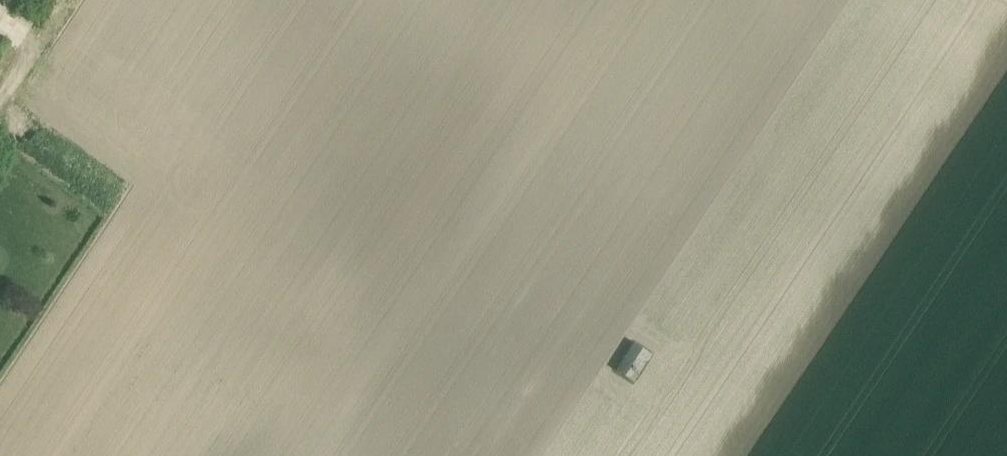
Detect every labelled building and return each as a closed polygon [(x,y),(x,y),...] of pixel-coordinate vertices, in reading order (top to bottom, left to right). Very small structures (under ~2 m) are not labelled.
[(633,341),(615,370),(636,382),(653,353),(633,341)]
